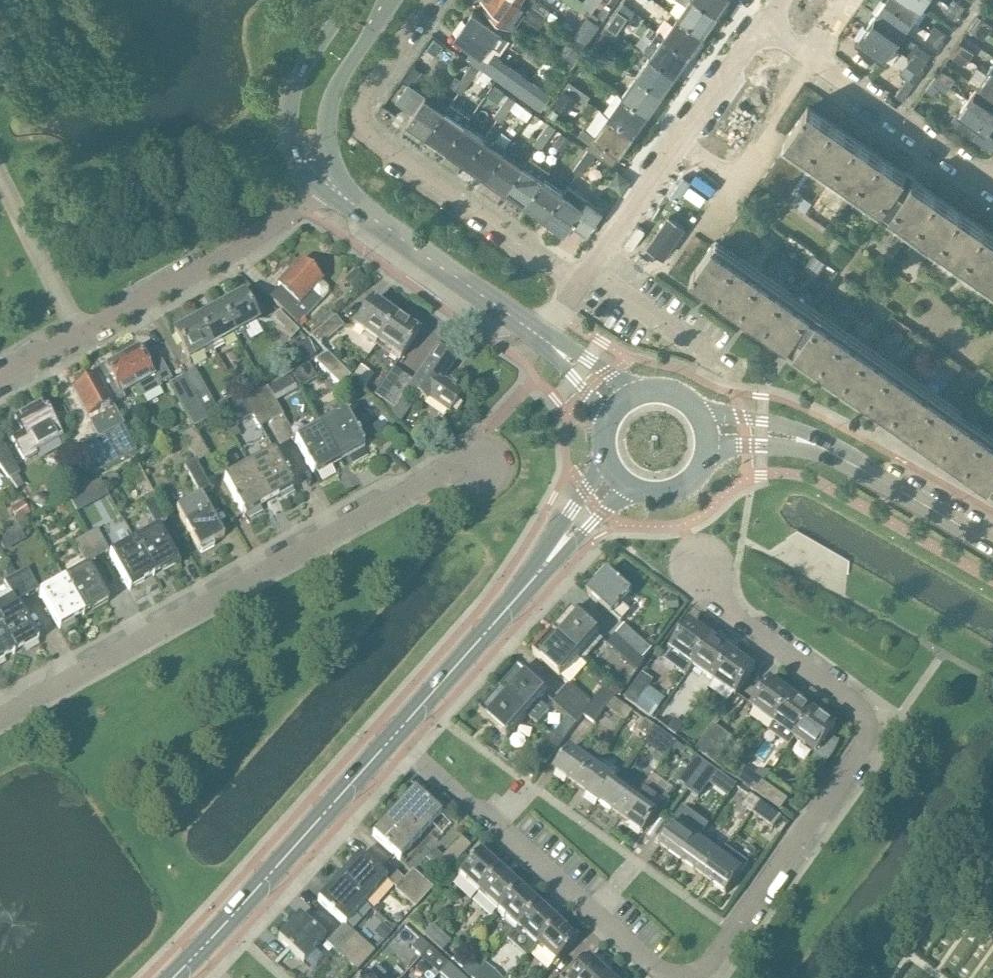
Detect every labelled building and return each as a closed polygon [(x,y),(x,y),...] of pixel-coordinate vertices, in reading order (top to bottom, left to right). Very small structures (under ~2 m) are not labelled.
[(524,0),(488,0),(489,1),(485,7),(512,27),(518,20),(524,12),(541,24),(542,24),(543,24),(548,17),(546,16),(546,15),(524,0)] [(546,15),(547,16),(552,10),(538,0),(524,0),(546,15)] [(605,0),(583,0),(582,2),(592,10),(597,4),(600,7),(605,0)] [(704,34),(718,14),(698,0),(682,0),(686,3),(677,15),(704,34)] [(718,14),(728,0),(698,0),(718,14)] [(875,12),(904,32),(913,19),(886,0),(884,0),(876,10),(875,12)] [(913,19),(915,16),(922,7),(922,6),(914,0),(886,0),(913,19)] [(969,8),(958,0),(951,0),(948,4),(960,12),(961,11),(965,14),(969,8)] [(618,9),(627,16),(630,18),(636,10),(624,1),(618,9)] [(960,12),(948,4),(944,10),(956,18),(960,12)] [(609,10),(603,5),(597,13),(603,17),(609,10)] [(618,9),(607,25),(617,31),(627,16),(618,9)] [(474,47),(467,56),(541,108),(552,93),(490,49),(503,31),(474,10),(457,34),(474,47)] [(866,25),(866,26),(894,46),(894,45),(895,45),(904,32),(875,12),(866,25)] [(988,32),(992,25),(978,14),(973,21),(988,32)] [(575,35),(586,43),(600,23),(589,15),(575,35)] [(704,34),(677,15),(663,34),(690,53),(704,34)] [(988,32),(973,21),(969,27),(984,38),(988,32)] [(930,31),(942,39),(946,32),(935,24),(930,31)] [(866,26),(856,39),(870,49),(885,59),(894,46),(866,26)] [(690,53),(663,34),(657,30),(643,50),(649,55),(676,73),(690,53)] [(942,39),(930,31),(925,37),(937,45),(942,39)] [(556,56),(572,67),(587,44),(586,44),(586,43),(575,35),(572,33),(556,56)] [(434,38),(427,48),(436,55),(443,45),(434,38)] [(596,41),(591,48),(602,56),(607,48),(596,41)] [(954,48),(969,59),(974,52),(959,41),(954,48)] [(607,48),(602,56),(613,63),(618,56),(607,48)] [(969,59),(954,48),(950,54),(965,65),(969,59)] [(911,57),(923,66),(928,59),(916,51),(911,57)] [(676,73),(649,55),(635,75),(662,93),(676,73)] [(907,77),(895,94),(903,100),(926,68),(923,66),(911,57),(906,64),(916,70),(909,79),(907,77)] [(463,74),(471,80),(480,66),(472,61),(463,74)] [(414,65),(404,80),(414,87),(424,72),(414,65)] [(936,75),(936,74),(936,75),(950,85),(955,78),(944,70),(943,71),(940,69),(936,75)] [(985,70),(976,83),(992,95),(992,75),(985,70)] [(471,80),(463,74),(454,88),(462,94),(471,80)] [(662,93),(635,75),(622,94),(649,113),(662,93)] [(936,75),(931,81),(939,87),(946,91),(950,85),(936,75)] [(569,80),(564,88),(575,95),(580,87),(569,80)] [(976,83),(967,97),(992,115),(992,95),(976,83)] [(488,94),(500,103),(507,93),(495,85),(488,94)] [(580,87),(575,95),(585,103),(591,95),(580,87)] [(428,134),(446,108),(426,94),(408,120),(428,134)] [(502,104),(510,109),(517,99),(509,94),(502,104)] [(649,113),(622,94),(608,114),(635,133),(649,113)] [(967,97),(950,120),(974,137),(981,127),(986,131),(992,121),(992,115),(967,97)] [(510,109),(502,104),(495,115),(502,120),(510,109)] [(904,170),(809,104),(786,137),(789,139),(811,155),(890,210),(992,282),(992,232),(913,177),(908,183),(902,179),(906,172),(904,170)] [(519,114),(527,119),(533,111),(525,106),(519,114)] [(446,108),(428,134),(447,148),(466,122),(446,108)] [(589,140),(589,141),(614,159),(619,151),(621,152),(635,133),(608,114),(594,133),(584,126),(579,133),(589,140)] [(556,126),(549,121),(541,131),(549,137),(556,126)] [(467,162),(485,135),(466,122),(447,148),(467,162)] [(549,137),(541,131),(533,142),(541,148),(549,137)] [(563,149),(571,137),(562,131),(554,142),(563,149)] [(487,177),(506,150),(485,135),(467,162),(487,177)] [(811,155),(789,139),(781,150),(804,166),(811,155)] [(596,154),(588,148),(580,159),(589,164),(596,154)] [(506,190),(525,163),(506,150),(487,177),(506,190)] [(774,160),(797,176),(804,166),(781,150),(774,160)] [(506,190),(525,204),(544,177),(550,169),(530,155),(525,163),(506,190)] [(589,164),(580,159),(573,169),(581,175),(589,164)] [(768,170),(790,185),(797,176),(774,160),(768,170)] [(790,185),(768,170),(761,180),(783,196),(790,185)] [(544,177),(525,204),(545,218),(565,191),(564,191),(544,177)] [(565,191),(545,218),(565,232),(573,221),(588,231),(604,208),(588,197),(569,184),(564,191),(565,191)] [(669,216),(647,247),(663,258),(684,226),(669,216)] [(717,243),(739,258),(746,248),(724,233),(717,243)] [(739,258),(717,243),(713,241),(690,274),(788,341),(793,335),(800,339),(795,346),(989,481),(992,475),(992,435),(739,258)] [(322,283),(301,262),(278,286),(284,291),(273,302),(297,326),(320,302),(328,294),(328,289),(322,283)] [(219,308),(235,337),(258,324),(243,295),(219,308)] [(376,345),(395,318),(373,302),(353,330),(376,345)] [(196,321),(212,349),(235,337),(219,308),(196,321)] [(290,341),(299,332),(278,313),(270,322),(290,341)] [(311,338),(320,347),(344,327),(335,317),(311,338)] [(395,318),(376,345),(399,361),(418,333),(395,318)] [(212,349),(196,321),(174,333),(190,362),(212,349)] [(307,341),(299,345),(307,359),(315,355),(309,342),(308,340),(307,341)] [(404,376),(385,403),(395,411),(410,390),(427,401),(428,399),(448,413),(462,393),(442,380),(456,360),(438,348),(413,383),(404,376)] [(135,387),(136,388),(142,399),(161,388),(160,385),(168,381),(168,382),(170,381),(156,356),(145,362),(138,350),(122,359),(136,387),(135,387)] [(327,354),(314,361),(341,387),(351,377),(327,354)] [(136,387),(122,359),(105,368),(107,371),(72,390),(89,419),(99,438),(76,450),(91,476),(137,451),(112,407),(125,400),(123,395),(136,388),(135,387),(136,387)] [(385,403),(404,376),(393,368),(374,395),(385,403)] [(226,401),(215,407),(195,370),(183,377),(203,412),(208,420),(219,414),(230,409),(226,401)] [(203,412),(183,377),(169,384),(189,420),(203,412)] [(231,383),(238,394),(247,389),(241,378),(231,383)] [(256,394),(271,423),(283,416),(267,388),(256,394)] [(271,423),(256,394),(244,401),(259,429),(271,423)] [(35,453),(62,439),(44,404),(15,420),(22,434),(12,439),(25,463),(37,457),(35,453)] [(346,413),(320,427),(339,461),(346,457),(347,458),(363,449),(361,446),(363,445),(359,437),(360,436),(359,434),(358,432),(357,433),(346,413)] [(320,427),(295,441),(301,451),(306,460),(305,461),(307,465),(309,465),(313,473),(315,472),(317,475),(333,466),(332,465),(339,461),(320,427)] [(181,435),(195,461),(196,464),(209,457),(193,428),(181,435)] [(4,447),(0,449),(0,467),(8,479),(17,474),(20,473),(5,446),(4,447)] [(257,457),(248,462),(268,500),(269,503),(278,498),(277,497),(292,489),(290,486),(292,485),(288,476),(289,476),(286,472),(285,472),(274,453),(259,461),(257,457)] [(212,492),(196,464),(195,461),(184,467),(200,497),(201,498),(202,498),(212,492)] [(240,472),(224,480),(235,500),(234,501),(236,505),(237,504),(242,512),(244,511),(245,514),(260,507),(260,508),(269,503),(268,500),(248,462),(238,468),(240,472)] [(78,493),(68,498),(77,513),(86,508),(78,493)] [(35,497),(33,502),(35,506),(42,508),(46,506),(48,501),(45,496),(39,495),(35,497)] [(155,497),(143,504),(155,525),(167,519),(155,497)] [(209,510),(202,498),(201,498),(200,497),(176,510),(184,524),(199,552),(224,538),(209,510)] [(22,503),(10,510),(18,524),(30,516),(22,503)] [(134,541),(154,577),(178,564),(158,528),(134,541)] [(85,536),(97,558),(109,551),(97,530),(85,536)] [(0,536),(0,545),(5,553),(12,549),(4,534),(0,536)] [(97,558),(85,536),(73,543),(85,564),(97,558)] [(154,577),(134,541),(110,555),(130,590),(154,577)] [(64,580),(84,616),(108,602),(88,567),(64,580)] [(27,569),(22,571),(15,575),(26,597),(39,590),(27,569)] [(587,594),(612,616),(613,616),(622,624),(630,613),(622,606),(632,594),(607,572),(606,573),(604,572),(596,581),(597,583),(587,594)] [(14,655),(38,641),(18,605),(17,602),(26,597),(15,575),(8,579),(3,581),(11,596),(0,602),(0,630),(14,655)] [(84,616),(64,580),(39,594),(59,629),(84,616)] [(678,600),(667,600),(668,611),(679,610),(678,600)] [(552,634),(579,658),(599,635),(572,612),(552,634)] [(687,676),(692,668),(713,640),(691,625),(671,653),(684,662),(678,670),(687,676)] [(615,636),(645,662),(646,661),(644,660),(652,650),(624,626),(616,635),(615,636)] [(14,655),(0,630),(0,662),(14,655)] [(579,658),(552,634),(534,655),(560,679),(579,658)] [(607,645),(638,672),(645,662),(615,636),(607,645)] [(714,683),(734,655),(713,640),(692,668),(714,683)] [(734,655),(714,683),(735,699),(755,671),(734,655)] [(546,695),(519,671),(499,694),(526,718),(527,717),(538,726),(550,712),(539,703),(546,695)] [(659,709),(643,697),(649,688),(654,682),(643,674),(625,699),(636,707),(652,719),(659,709)] [(601,680),(598,684),(598,687),(603,690),(607,684),(601,680)] [(773,726),(794,698),(771,682),(751,710),(773,726)] [(561,694),(584,715),(592,705),(570,685),(561,694)] [(595,725),(614,698),(603,690),(592,705),(584,715),(583,716),(595,725)] [(526,718),(499,694),(481,715),(507,739),(526,718)] [(584,715),(561,694),(553,704),(577,725),(583,716),(584,715)] [(793,744),(795,741),(815,713),(794,698),(773,726),(784,734),(782,736),(793,744)] [(815,713),(795,741),(815,756),(813,760),(823,767),(823,768),(824,769),(827,766),(830,762),(833,758),(835,754),(837,750),(839,746),(840,743),(839,743),(838,743),(829,737),(835,728),(815,713)] [(675,719),(667,730),(676,737),(684,726),(675,719)] [(638,732),(647,739),(655,727),(646,721),(638,732)] [(705,758),(723,732),(713,725),(695,750),(705,758)] [(647,739),(657,745),(664,734),(655,727),(647,739)] [(723,732),(705,758),(716,765),(734,740),(723,732)] [(552,735),(535,757),(546,766),(563,743),(552,735)] [(578,787),(593,766),(571,749),(555,771),(578,787)] [(697,757),(677,784),(688,792),(708,765),(697,757)] [(708,765),(688,792),(699,799),(718,773),(708,765)] [(593,766),(578,787),(600,803),(616,782),(593,766)] [(758,779),(750,789),(762,798),(770,787),(758,779)] [(616,782),(600,803),(622,819),(637,797),(616,782)] [(637,797),(622,819),(644,835),(659,813),(661,814),(671,801),(647,784),(637,797)] [(770,787),(762,798),(781,811),(788,801),(770,787)] [(399,861),(420,838),(441,815),(413,791),(402,803),(404,805),(395,814),(385,825),(383,823),(372,836),(399,861)] [(751,795),(743,807),(751,813),(759,802),(751,795)] [(755,815),(747,825),(766,839),(781,818),(759,802),(751,813),(755,815)] [(699,840),(677,824),(660,847),(683,863),(699,840)] [(703,834),(699,840),(683,863),(705,879),(721,856),(721,855),(725,850),(703,834)] [(442,858),(452,867),(470,847),(460,838),(442,858)] [(477,895),(500,870),(480,852),(458,877),(477,895)] [(340,881),(365,903),(386,881),(359,856),(347,869),(349,870),(340,881)] [(721,856),(705,879),(726,894),(743,871),(721,856)] [(403,880),(423,899),(432,889),(412,870),(403,880)] [(500,870),(477,895),(497,913),(520,888),(500,870)] [(423,899),(403,880),(394,890),(415,908),(423,899)] [(329,889),(318,901),(343,925),(334,934),(365,962),(366,961),(374,953),(345,926),(365,903),(340,881),(331,891),(329,889)] [(516,930),(539,905),(520,888),(497,913),(516,930)] [(516,930),(506,941),(525,958),(534,947),(535,948),(558,923),(539,905),(516,930)] [(303,963),(324,940),(298,917),(278,940),(303,963)] [(558,923),(535,948),(554,965),(577,940),(558,923)] [(383,924),(374,934),(383,943),(392,933),(383,924)] [(432,944),(442,934),(432,926),(423,936),(432,944)] [(334,934),(326,944),(357,972),(365,962),(334,934)] [(442,934),(432,944),(442,953),(451,943),(442,934)] [(420,958),(429,948),(419,940),(411,950),(420,958)] [(429,948),(420,958),(430,966),(438,956),(429,948)] [(608,976),(588,958),(570,977),(606,977),(608,976)] [(480,969),(470,961),(461,971),(469,977),(472,977),(480,969)] [(365,977),(387,977),(375,967),(367,976),(365,977)] [(472,977),(489,977),(480,969),(472,977)]
